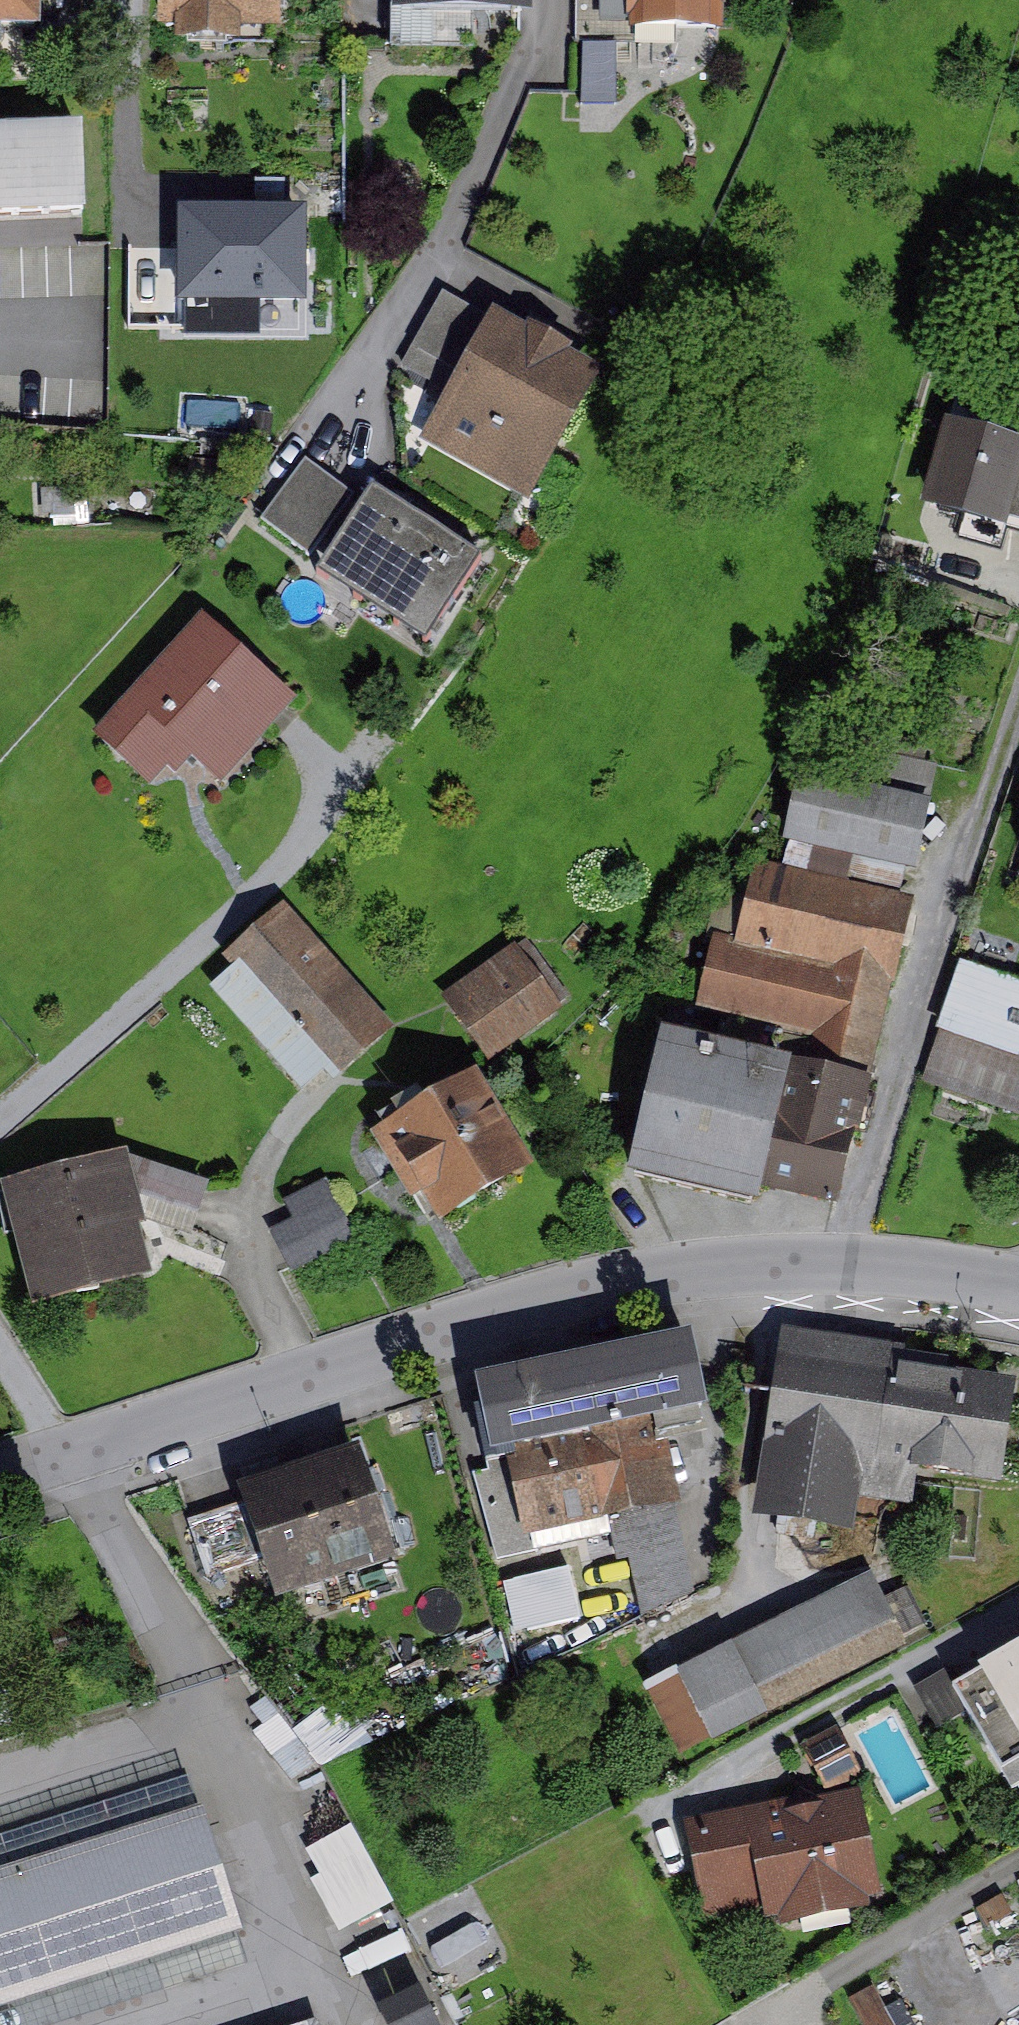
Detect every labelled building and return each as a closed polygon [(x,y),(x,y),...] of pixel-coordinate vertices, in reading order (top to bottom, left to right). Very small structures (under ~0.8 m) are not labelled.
[(41,0),(0,0),(0,21),(40,22),(41,8),(41,0)] [(41,8),(102,9),(103,0),(41,0),(41,8)] [(193,33),(243,34),(243,16),(284,17),(285,0),(175,0),(175,18),(194,18),(193,33)] [(687,27),(731,27),(731,0),(588,0),(588,40),(623,40),(687,39),(687,27)] [(399,47),(481,46),(480,6),(399,7),(399,47)] [(623,40),(588,40),(589,102),(623,102),(623,40)] [(83,211),(80,130),(0,133),(0,214),(83,211)] [(185,311),(313,310),(313,213),(184,214),(185,311)] [(597,342),(542,310),(528,334),(583,365),(597,342)] [(528,334),(508,322),(442,435),(535,490),(601,376),(583,365),(528,334)] [(955,426),(933,503),(1004,523),(1006,518),(1018,471),(1018,444),(955,426)] [(311,460),(266,518),(312,554),(357,495),(311,460)] [(1006,518),(1018,522),(1018,471),(1006,518)] [(489,558),(386,490),(333,571),(436,639),(489,558)] [(155,775),(170,758),(182,769),(198,750),(226,774),(283,711),(297,695),(211,619),(109,734),(155,775)] [(908,895),(938,768),(872,753),(863,790),(813,779),(799,838),(862,853),(855,883),(908,895)] [(771,863),(751,945),(724,939),(709,1004),(736,1010),(729,1039),(875,1073),(917,897),(908,895),(855,883),(771,863)] [(395,1027),(296,913),(249,954),(254,960),(342,1061),(347,1068),(395,1027)] [(455,998),(497,1055),(569,1003),(527,945),(455,998)] [(254,960),(227,983),(315,1084),(342,1061),(254,960)] [(981,963),(941,1072),(1018,1100),(1018,977),(981,963)] [(673,1042),(644,1165),(766,1193),(769,1180),(846,1198),(875,1073),(729,1039),(707,1034),(704,1049),(673,1042)] [(415,1195),(426,1189),(442,1217),(534,1163),(484,1078),(428,1111),(396,1130),(382,1139),(415,1195)] [(428,1111),(419,1096),(387,1114),(396,1130),(428,1111)] [(145,1159),(25,1188),(49,1291),(170,1263),(157,1208),(145,1159)] [(225,1184),(145,1159),(157,1208),(212,1225),(225,1184)] [(299,1268),(359,1237),(331,1181),(294,1200),(305,1222),(281,1234),(299,1268)] [(916,1369),(919,1349),(809,1333),(806,1353),(795,1351),(782,1439),(792,1440),(782,1508),(874,1522),(879,1488),(931,1496),(936,1461),(1008,1472),(1018,1395),(1018,1384),(916,1369)] [(717,1413),(701,1339),(494,1382),(510,1456),(676,1421),(717,1413)] [(526,1534),(623,1514),(631,1553),(647,1549),(658,1598),(711,1586),(676,1421),(510,1456),(513,1471),(487,1477),(500,1540),(526,1534)] [(293,1586),(398,1551),(367,1458),(262,1492),(265,1501),(284,1557),(293,1586)] [(205,1520),(223,1577),(284,1557),(265,1501),(205,1520)] [(665,1693),(695,1754),(919,1643),(889,1582),(665,1693)] [(1004,1701),(1015,1719),(1008,1724),(1018,1743),(1018,1692),(1004,1701)] [(351,1694),(299,1722),(322,1763),(373,1735),(351,1694)] [(854,1727),(820,1747),(842,1787),(878,1769),(854,1727)] [(801,1806),(706,1825),(725,1914),(783,1902),(786,1918),(800,1915),(801,1922),(883,1905),(882,1898),(892,1896),(871,1792),(801,1806)] [(0,1882),(0,2003),(250,1924),(216,1814),(0,1882)] [(302,1847),(344,1927),(397,1899),(356,1819),(302,1847)] [(941,2013),(913,1958),(851,1989),(870,2024),(918,2024),(941,2013)] [(396,2012),(402,2024),(455,2024),(439,1991),(396,2012)]
